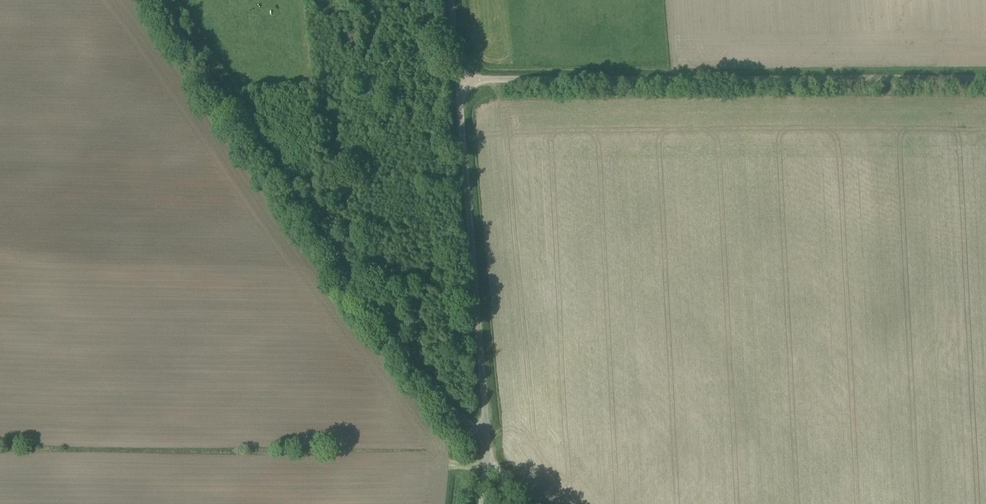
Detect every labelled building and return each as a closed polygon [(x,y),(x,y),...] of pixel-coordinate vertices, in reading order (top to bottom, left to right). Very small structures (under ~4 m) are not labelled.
[(311,168),(301,174),(307,184),(317,179),(311,168)]
